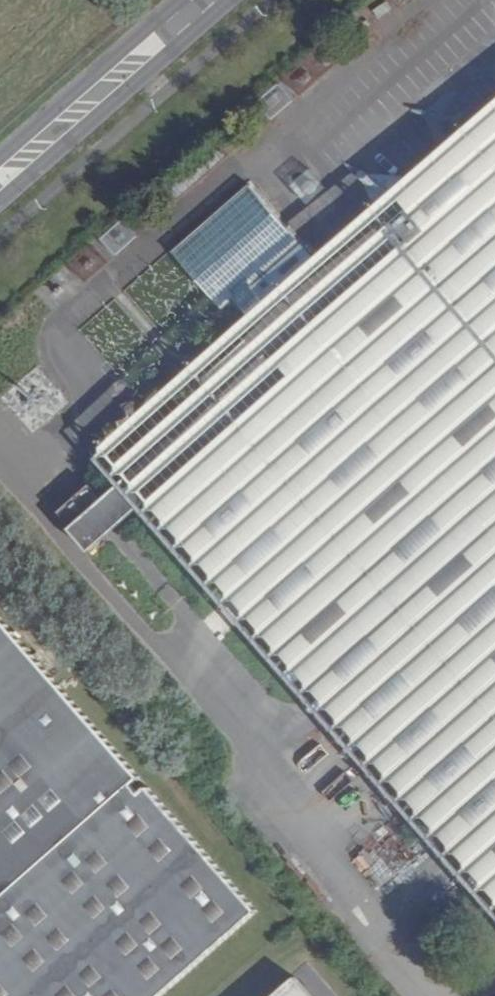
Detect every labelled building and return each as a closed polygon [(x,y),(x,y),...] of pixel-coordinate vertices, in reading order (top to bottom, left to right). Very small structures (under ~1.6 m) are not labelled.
[(132,476),(151,498),(494,898),(494,118),(109,450),(132,476)] [(299,246),(245,184),(122,290),(176,353),(299,246)] [(163,364),(110,302),(76,332),(130,392),(163,364)] [(151,498),(132,476),(119,487),(133,504),(135,502),(144,504),(151,498)] [(133,504),(119,487),(67,532),(86,553),(138,508),(133,504)] [(78,499),(53,508),(59,522),(83,513),(78,499)] [(0,614),(0,995),(165,995),(260,914),(152,788),(147,794),(135,784),(143,775),(0,614)] [(305,977),(283,995),(321,995),(305,977)]
